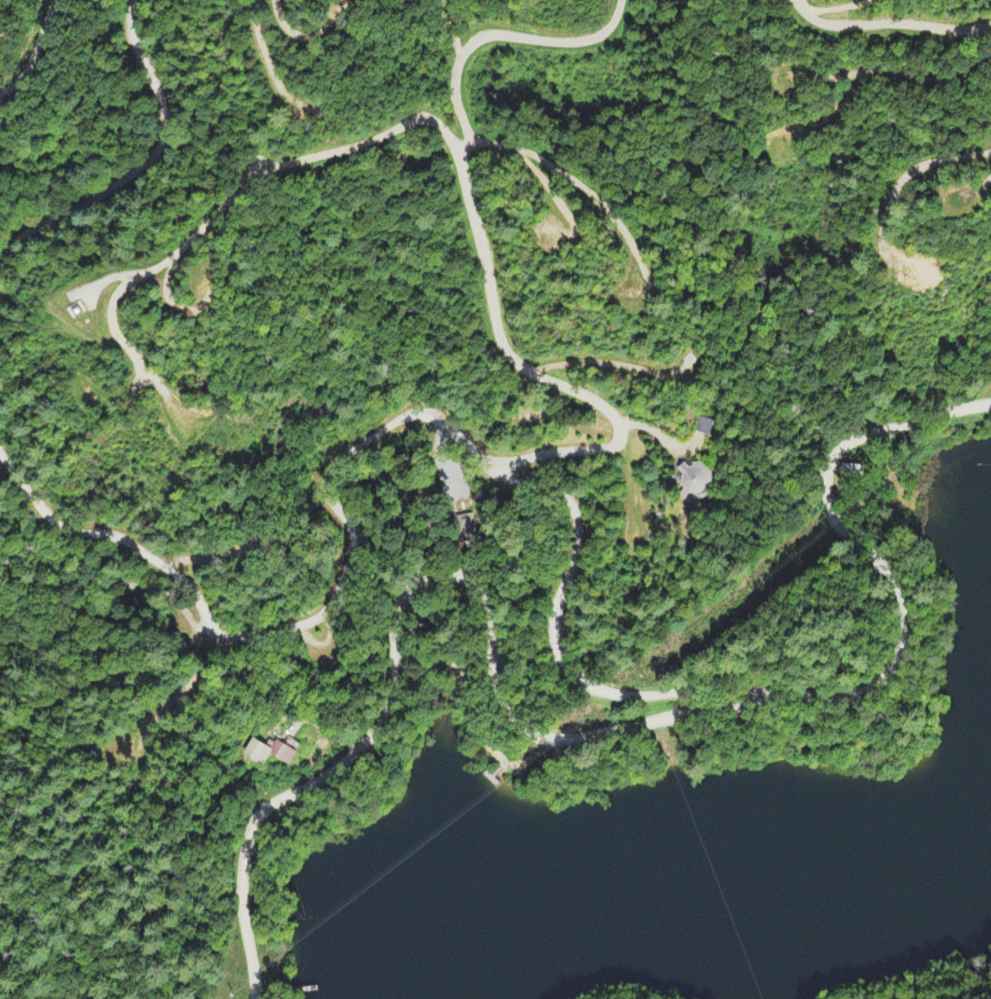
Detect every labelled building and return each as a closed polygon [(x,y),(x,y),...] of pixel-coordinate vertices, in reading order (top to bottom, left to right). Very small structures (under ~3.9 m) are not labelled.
[(683,468),(683,496),(713,495),(713,466),(693,466),(694,468),(683,468)] [(292,769),(299,756),(271,741),(267,749),(253,742),(245,757),(266,769),(272,758),(292,769)]
